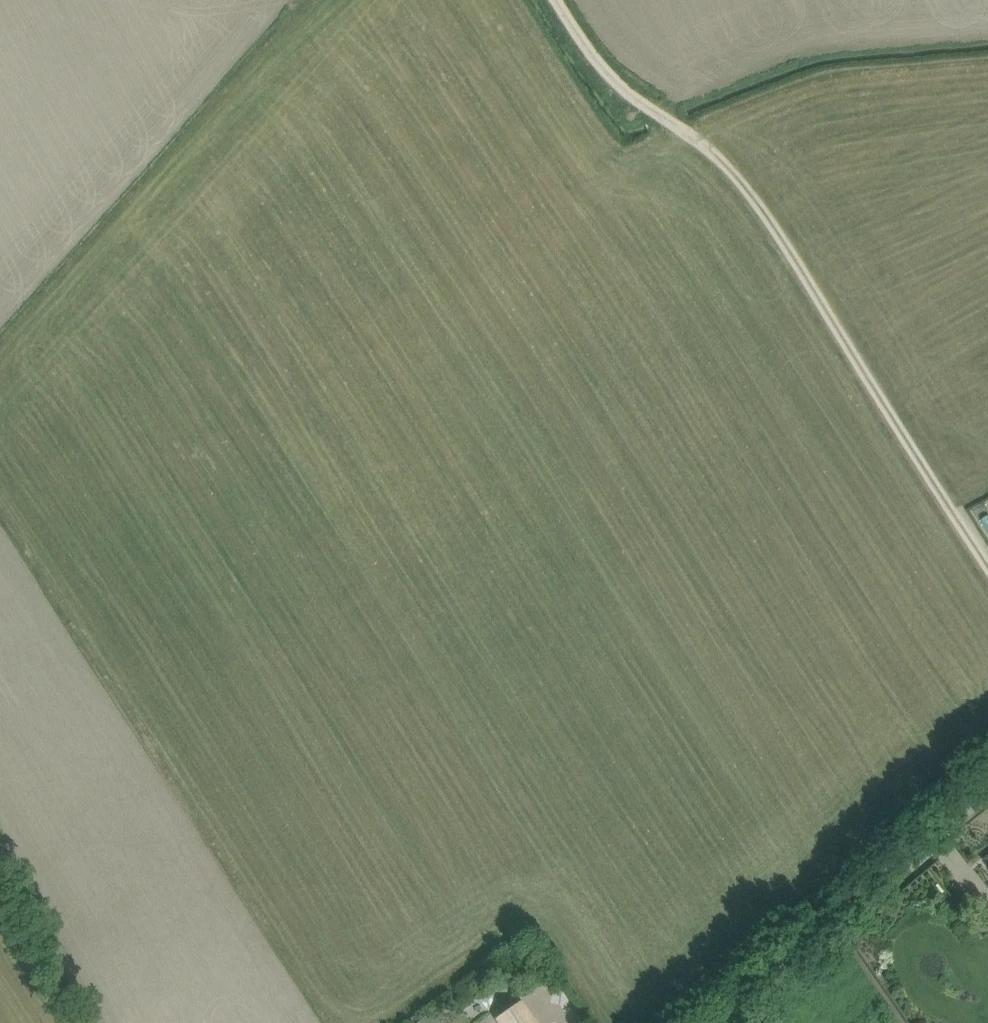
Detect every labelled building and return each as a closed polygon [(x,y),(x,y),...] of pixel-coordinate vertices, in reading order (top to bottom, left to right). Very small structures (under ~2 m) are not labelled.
[(495,1018),(498,1022),(533,1022),(518,1002),(495,1018)]
